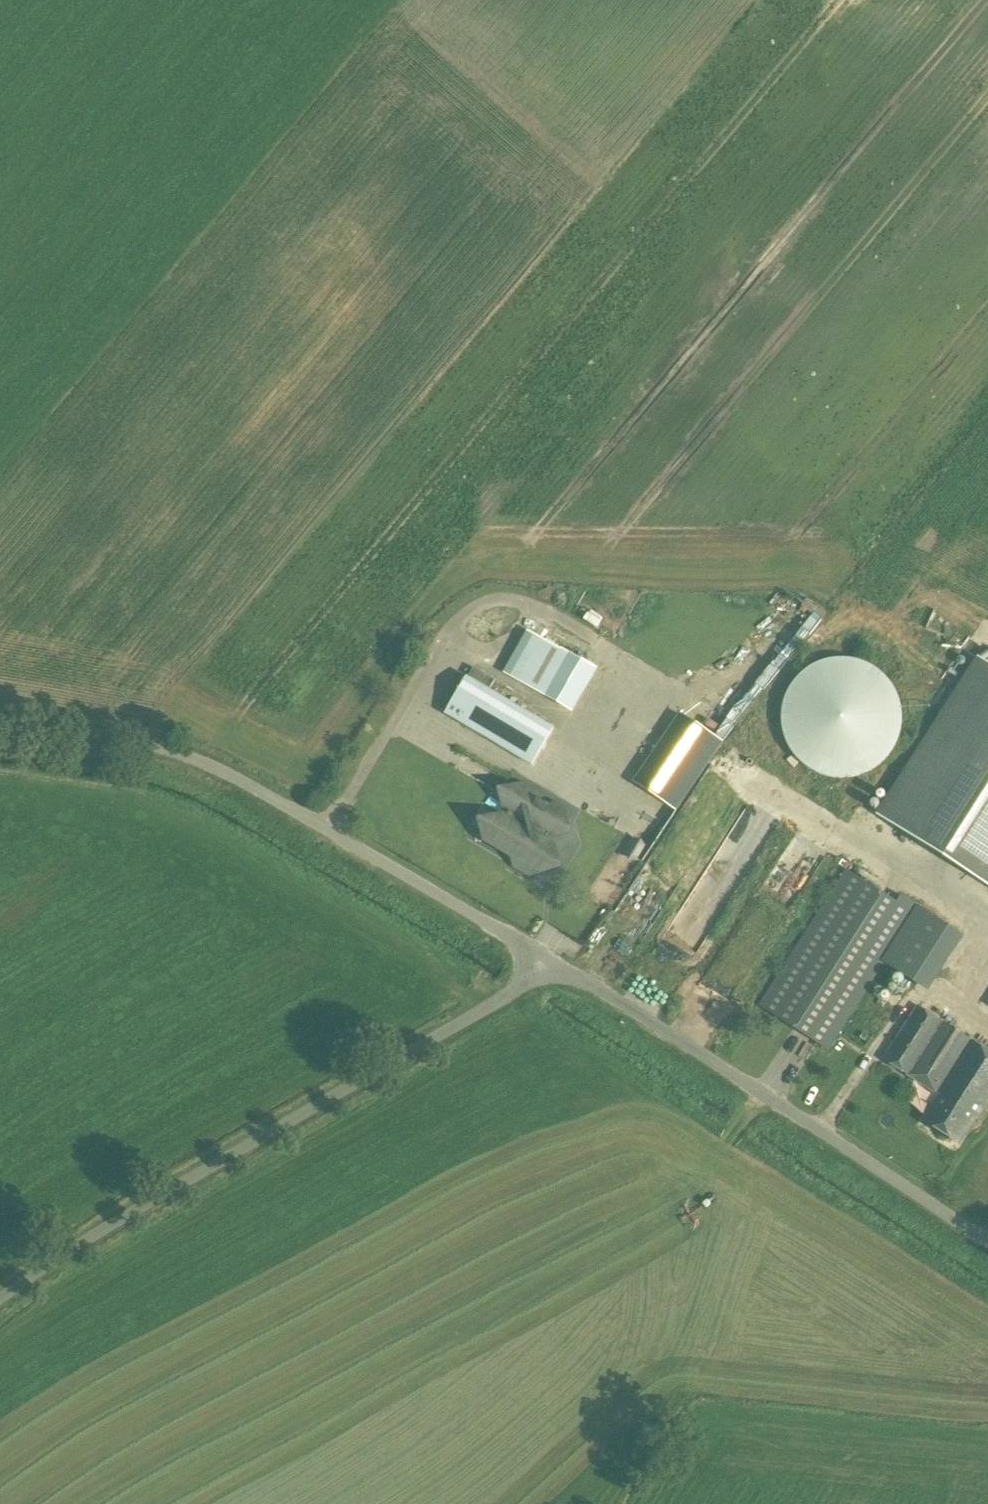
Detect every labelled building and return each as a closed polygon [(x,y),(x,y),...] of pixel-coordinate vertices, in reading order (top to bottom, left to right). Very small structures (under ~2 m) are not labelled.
[(573,712),(596,669),(542,639),(518,681),(573,712)] [(976,657),(876,814),(987,885),(987,665),(976,657)] [(490,689),(495,680),(474,668),(469,676),(490,689)] [(532,763),(554,726),(490,689),(469,676),(466,675),(445,711),(532,763)] [(720,743),(688,721),(686,724),(644,787),(676,809),(720,743)] [(502,809),(509,812),(507,815),(504,813),(480,824),(479,826),(483,844),(507,858),(510,860),(512,867),(512,868),(529,878),(530,878),(533,878),(547,877),(564,875),(565,873),(556,846),(546,840),(549,835),(552,837),(555,839),(573,838),(574,835),(570,824),(564,807),(553,800),(550,806),(549,807),(536,800),(537,799),(540,793),(538,791),(533,789),(532,788),(526,785),(521,782),(499,793),(502,809)] [(622,852),(639,861),(647,849),(630,839),(622,852)] [(827,1049),(913,914),(845,870),(759,1005),(827,1049)] [(936,1093),(971,1039),(919,1005),(884,1059),(936,1093)] [(936,1093),(930,1103),(933,1105),(923,1121),(960,1145),(977,1119),(979,1120),(987,1105),(987,1050),(971,1039),(936,1093)]
